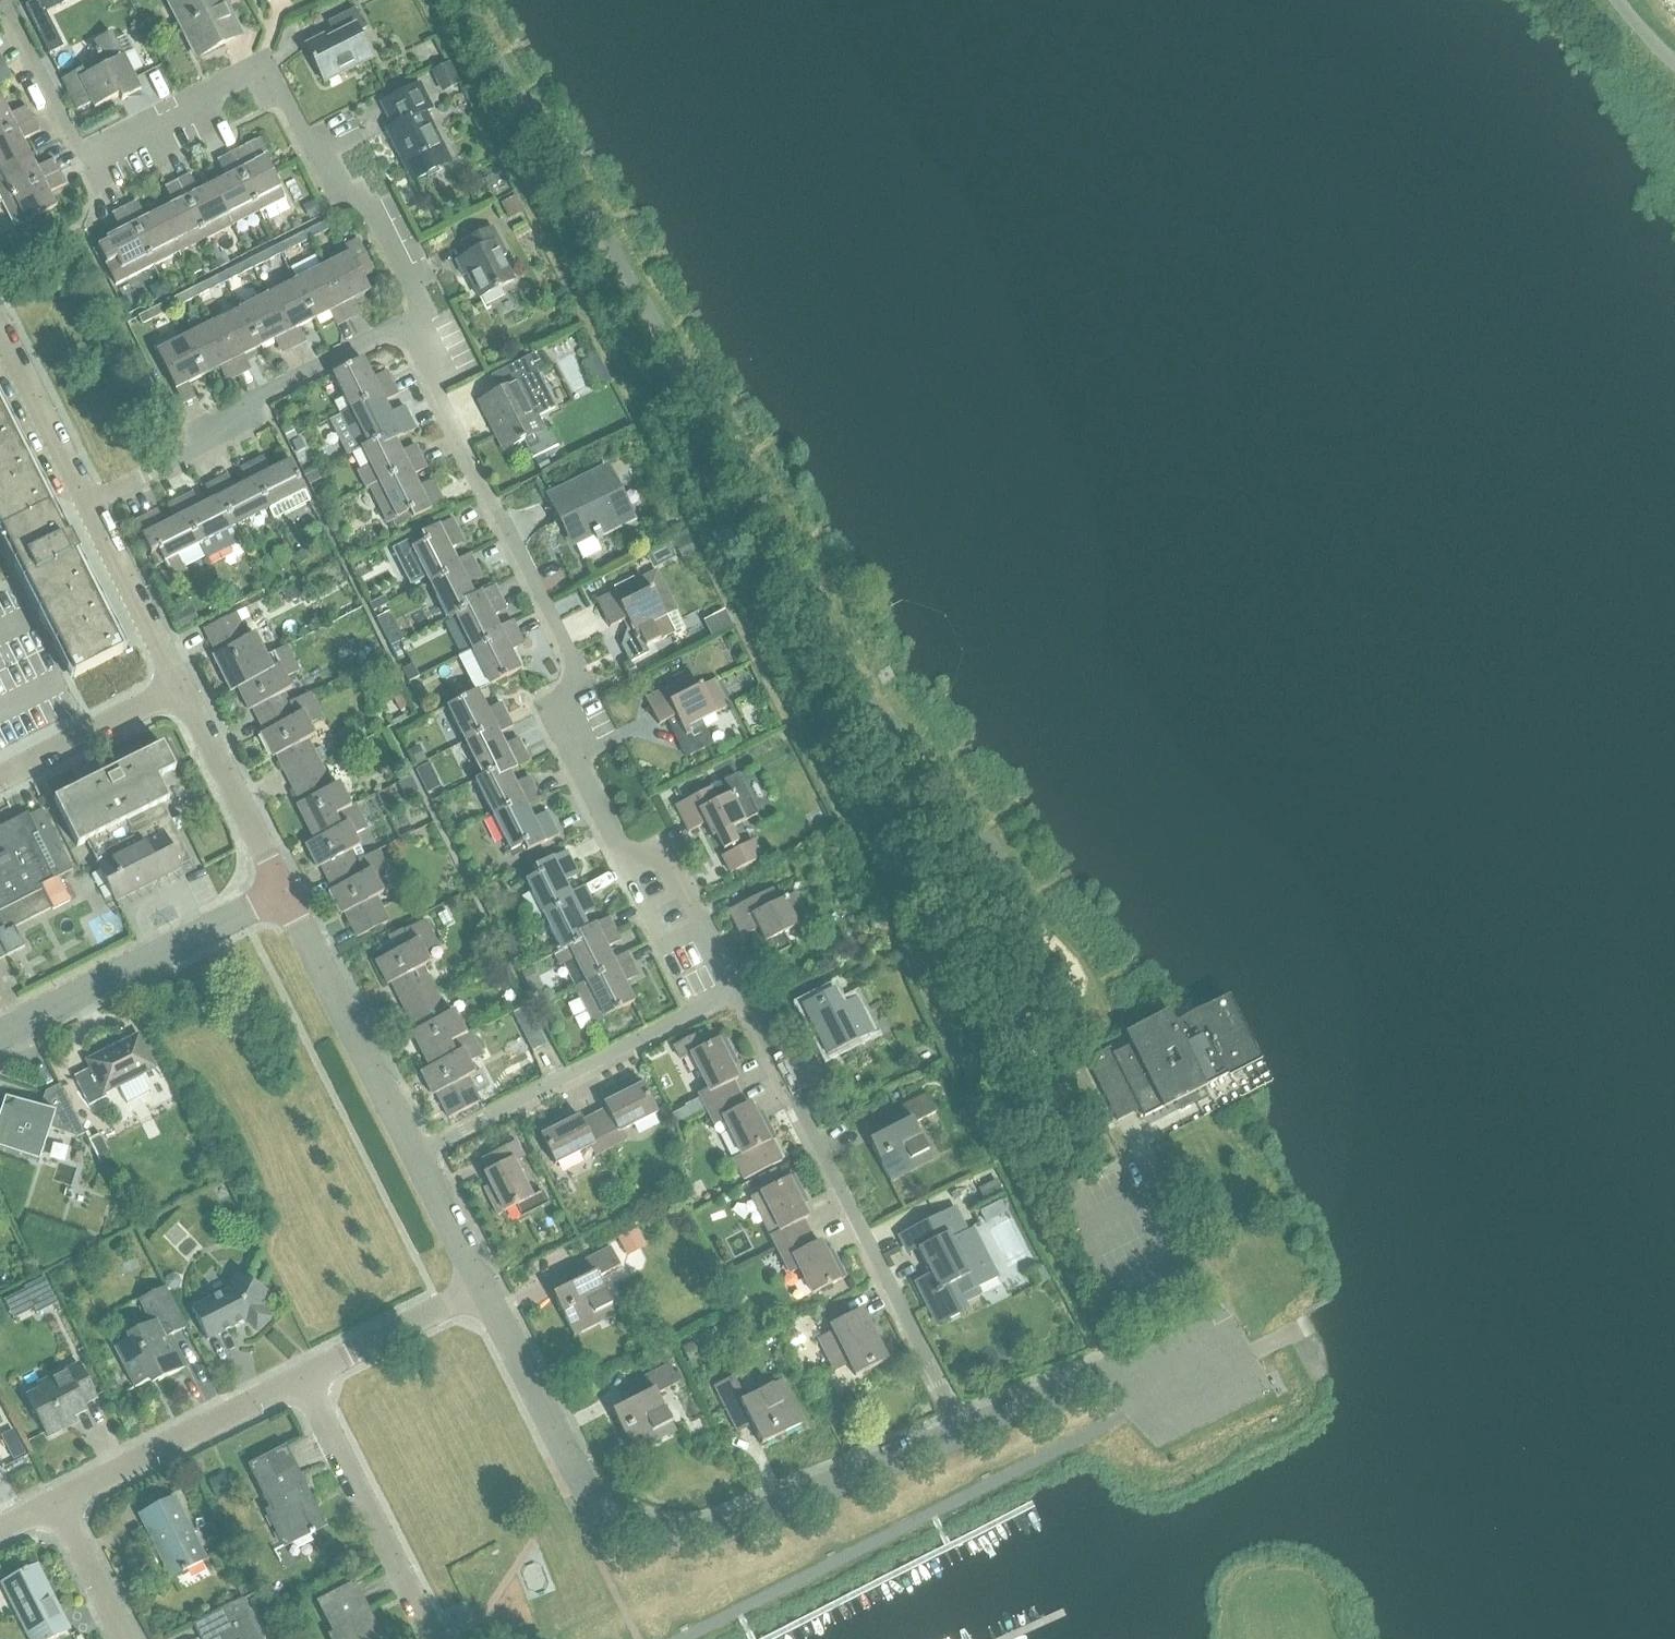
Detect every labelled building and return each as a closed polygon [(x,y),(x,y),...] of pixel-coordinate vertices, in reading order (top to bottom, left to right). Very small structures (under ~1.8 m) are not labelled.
[(48,55),(67,46),(50,11),(73,0),(32,0),(23,4),(48,55)] [(199,58),(242,35),(227,6),(225,7),(221,0),(175,0),(173,1),(191,37),(189,39),(199,58)] [(306,47),(324,82),(370,58),(357,33),(365,29),(354,8),(328,22),(336,36),(326,41),(323,37),(306,47)] [(123,37),(115,41),(111,32),(91,42),(104,68),(86,77),(82,70),(63,79),(79,110),(91,104),(94,109),(119,97),(122,102),(141,92),(123,56),(131,52),(123,37)] [(452,61),(437,68),(448,92),(462,86),(452,61)] [(14,79),(7,65),(0,69),(0,86),(14,79)] [(389,99),(394,109),(401,123),(386,130),(395,147),(399,145),(416,178),(449,161),(424,113),(432,109),(419,84),(389,99)] [(34,118),(28,106),(9,116),(2,102),(0,103),(0,136),(34,118)] [(28,154),(21,141),(41,131),(34,118),(0,136),(0,169),(28,154)] [(261,138),(230,154),(259,212),(287,198),(265,154),(268,152),(261,138)] [(2,200),(61,171),(55,159),(35,169),(28,154),(0,169),(0,196),(2,200)] [(229,180),(214,188),(233,226),(259,212),(230,154),(219,160),(229,180)] [(61,171),(2,200),(16,228),(55,208),(48,194),(68,184),(61,171)] [(191,174),(177,181),(207,239),(233,226),(214,188),(201,194),(191,174)] [(176,207),(161,215),(180,253),(207,239),(177,181),(166,187),(176,207)] [(521,195),(507,199),(512,219),(527,215),(521,195)] [(138,201),(124,208),(154,266),(180,253),(161,215),(148,221),(138,201)] [(154,266),(124,208),(113,214),(123,234),(99,247),(108,263),(107,264),(117,285),(154,266)] [(326,222),(304,232),(309,241),(330,230),(326,222)] [(460,259),(479,297),(512,281),(493,244),(498,241),(491,228),(462,243),(468,255),(460,259)] [(304,232),(277,246),(281,255),(309,241),(304,232)] [(339,259),(322,267),(341,305),(369,290),(361,273),(372,267),(358,239),(335,251),(339,259)] [(277,246),(249,260),(253,268),(281,255),(277,246)] [(249,260),(222,273),(226,282),(253,268),(249,260)] [(322,267),(295,282),(314,319),(341,305),(322,267)] [(222,273),(194,287),(198,296),(226,282),(222,273)] [(295,282),(267,296),(286,333),(314,319),(295,282)] [(194,287),(166,301),(170,310),(198,296),(194,287)] [(267,296),(240,310),(259,347),(286,333),(267,296)] [(139,315),(143,324),(170,310),(166,301),(139,315)] [(240,310),(213,324),(232,362),(259,347),(240,310)] [(213,324),(185,339),(204,376),(232,362),(213,324)] [(204,376),(185,339),(157,353),(177,390),(204,376)] [(535,415),(553,406),(544,388),(539,391),(531,375),(547,366),(539,350),(494,373),(502,389),(479,400),(492,425),(495,423),(508,448),(524,439),(533,458),(559,444),(552,430),(544,427),(542,428),(535,415)] [(332,403),(338,415),(369,399),(372,406),(383,401),(383,402),(398,394),(386,371),(372,378),(362,358),(332,374),(343,397),(332,403)] [(356,449),(360,447),(367,444),(380,438),(384,445),(394,440),(416,429),(404,406),(389,413),(383,402),(383,401),(372,406),(369,399),(338,415),(356,449)] [(13,562),(72,678),(120,654),(0,415),(0,536),(13,562)] [(365,489),(368,488),(398,473),(401,479),(411,474),(412,475),(426,468),(415,445),(400,452),(394,440),(384,445),(380,438),(367,444),(360,447),(368,463),(355,470),(365,489)] [(240,468),(247,482),(248,482),(253,493),(260,490),(270,510),(269,510),(275,522),(276,521),(310,503),(310,504),(311,503),(290,461),(271,471),(263,456),(240,468)] [(606,468),(548,497),(560,521),(562,520),(575,546),(583,560),(601,551),(594,536),(610,528),(612,531),(633,521),(606,468)] [(205,486),(212,501),(213,500),(218,511),(225,508),(234,527),(235,527),(269,510),(270,510),(260,490),(253,493),(248,482),(247,482),(236,488),(229,473),(205,486)] [(398,473),(368,488),(386,524),(392,521),(395,528),(444,503),(432,479),(417,487),(412,475),(411,474),(401,479),(398,473)] [(169,504),(177,518),(178,518),(183,529),(190,526),(200,545),(199,545),(207,560),(243,541),(235,527),(234,527),(225,508),(218,511),(213,500),(212,501),(201,506),(194,492),(169,504)] [(178,518),(177,518),(165,524),(158,510),(135,522),(151,554),(158,551),(172,577),(185,570),(178,556),(199,545),(200,545),(190,526),(183,529),(178,518)] [(411,540),(392,550),(392,551),(395,550),(412,584),(409,585),(410,586),(426,578),(429,583),(449,573),(446,567),(456,562),(456,561),(450,549),(464,542),(453,519),(420,536),(424,543),(415,547),(411,540)] [(447,619),(454,616),(454,615),(466,608),(463,602),(474,596),(473,596),(468,585),(482,577),(470,554),(456,561),(456,562),(446,567),(449,573),(429,583),(447,619)] [(641,578),(596,600),(609,627),(623,621),(630,617),(634,625),(627,629),(626,629),(621,646),(629,663),(633,660),(648,653),(646,647),(649,646),(654,643),(674,633),(666,616),(677,611),(663,584),(648,592),(641,578)] [(454,616),(472,650),(491,640),(488,634),(499,628),(499,627),(493,616),(507,609),(495,585),(473,596),(474,596),(463,602),(466,608),(454,615),(454,616)] [(388,606),(384,598),(368,606),(372,614),(388,606)] [(715,632),(736,623),(729,608),(708,618),(715,632)] [(265,656),(266,656),(255,633),(248,636),(236,612),(204,628),(217,653),(212,656),(230,692),(235,690),(237,689),(242,686),(241,686),(271,670),(265,656)] [(458,656),(476,690),(489,684),(490,686),(520,670),(511,651),(525,644),(513,620),(499,627),(499,628),(488,634),(491,640),(472,650),(458,656)] [(287,645),(266,656),(265,656),(271,670),(241,686),(242,686),(237,689),(248,711),(253,708),(265,733),(296,716),(290,703),(285,706),(279,694),(291,688),(286,677),(299,670),(287,645)] [(658,724),(674,716),(678,724),(671,727),(686,756),(712,743),(701,720),(726,708),(712,681),(697,688),(690,675),(645,698),(658,724)] [(446,705),(463,741),(483,730),(487,737),(497,732),(498,733),(513,726),(501,702),(486,709),(476,690),(446,705)] [(754,692),(739,698),(744,710),(759,703),(754,692)] [(296,716),(265,733),(260,735),(272,758),(276,756),(288,779),(320,762),(308,739),(315,736),(309,724),(323,717),(311,693),(290,703),(296,716)] [(463,741),(481,775),(493,769),(497,776),(507,771),(507,772),(530,761),(518,738),(504,745),(498,733),(497,732),(487,737),(483,730),(463,741)] [(100,776),(51,801),(75,848),(85,843),(97,866),(96,867),(114,901),(178,869),(178,868),(192,861),(152,781),(162,776),(175,770),(163,745),(100,776)] [(296,805),(313,840),(317,838),(318,840),(340,828),(334,815),(350,806),(349,805),(341,788),(334,791),(320,762),(288,779),(300,803),(296,805)] [(473,779),(492,815),(511,805),(515,812),(525,807),(526,808),(541,800),(529,776),(513,784),(507,772),(507,771),(497,776),(493,769),(481,775),(473,779)] [(716,836),(723,850),(738,843),(729,826),(755,813),(742,787),(740,788),(733,776),(675,806),(687,831),(709,821),(716,836)] [(321,866),(333,890),(364,874),(358,860),(352,863),(347,853),(359,847),(354,835),(367,828),(354,802),(349,805),(350,806),(334,815),(340,828),(318,840),(317,838),(313,840),(309,842),(305,844),(316,868),(321,866)] [(511,805),(492,815),(509,850),(521,844),(525,851),(558,834),(547,812),(532,819),(526,808),(525,807),(515,812),(511,805)] [(52,836),(39,811),(26,818),(24,815),(0,827),(0,928),(1,931),(0,932),(0,962),(24,950),(13,930),(51,911),(39,887),(70,871),(52,836)] [(722,857),(730,873),(761,858),(755,846),(745,845),(722,857)] [(364,874),(333,890),(329,892),(341,915),(345,913),(356,937),(388,921),(376,897),(383,893),(377,881),(391,874),(378,850),(358,860),(364,874)] [(525,880),(543,915),(562,905),(559,899),(570,894),(569,893),(563,882),(578,874),(565,850),(534,866),(537,873),(525,880)] [(543,915),(560,950),(561,952),(569,948),(568,947),(581,940),(578,934),(587,928),(582,917),(596,910),(584,886),(569,893),(570,894),(559,899),(562,905),(543,915)] [(728,911),(742,937),(761,925),(776,953),(790,946),(783,932),(809,919),(796,892),(780,900),(773,886),(728,911)] [(574,959),(586,982),(605,972),(602,966),(613,961),(612,960),(607,949),(621,941),(609,917),(587,928),(578,934),(581,940),(568,947),(569,948),(561,952),(560,950),(553,953),(559,966),(574,959)] [(390,983),(402,1007),(435,990),(423,967),(430,964),(424,952),(438,945),(425,920),(403,931),(404,934),(391,941),(396,951),(374,962),(386,985),(390,983)] [(605,972),(586,982),(577,987),(594,1022),(633,1002),(624,983),(638,976),(627,953),(612,960),(613,961),(602,966),(605,972)] [(800,1004),(826,1055),(872,1031),(854,996),(840,1003),(832,988),(800,1004)] [(411,1033),(428,1068),(432,1066),(433,1067),(455,1055),(449,1043),(466,1035),(465,1033),(465,1034),(454,1011),(447,1014),(435,990),(402,1007),(415,1031),(411,1033)] [(1228,995),(1190,1015),(1152,1035),(1113,1056),(1109,1048),(1085,1061),(1116,1120),(1138,1109),(1143,1117),(1175,1100),(1180,1108),(1195,1100),(1191,1092),(1234,1071),(1260,1058),(1228,995)] [(539,1017),(517,1028),(532,1059),(554,1048),(539,1017)] [(432,1066),(428,1068),(420,1072),(432,1096),(436,1094),(448,1118),(480,1102),(468,1079),(476,1075),(470,1063),(483,1056),(470,1031),(465,1033),(466,1035),(449,1043),(455,1055),(433,1067),(432,1066)] [(700,1098),(706,1110),(739,1092),(733,1080),(738,1077),(727,1056),(732,1053),(724,1036),(702,1047),(695,1034),(672,1046),(679,1060),(690,1055),(709,1093),(700,1098)] [(74,1077),(89,1106),(106,1096),(105,1093),(154,1068),(138,1036),(87,1061),(91,1068),(74,1077)] [(605,1108),(593,1114),(610,1147),(622,1140),(617,1131),(656,1112),(639,1078),(622,1087),(625,1092),(603,1103),(605,1108)] [(60,1085),(45,1092),(40,1108),(14,1100),(13,1104),(6,1108),(2,1106),(0,1113),(0,1150),(39,1163),(50,1128),(77,1138),(85,1134),(60,1085)] [(739,1092),(706,1110),(712,1122),(722,1117),(741,1155),(769,1141),(775,1138),(766,1121),(761,1123),(749,1099),(744,1102),(739,1092)] [(914,1122),(936,1111),(926,1092),(891,1110),(898,1124),(868,1139),(888,1178),(914,1165),(911,1158),(928,1149),(914,1122)] [(610,1147),(593,1114),(582,1120),(579,1116),(558,1126),(555,1121),(538,1129),(555,1163),(594,1144),(598,1153),(610,1147)] [(498,1214),(516,1205),(521,1217),(549,1204),(542,1191),(532,1196),(512,1157),(521,1153),(515,1141),(482,1157),(489,1169),(483,1172),(494,1194),(489,1197),(498,1214)] [(769,1141),(741,1155),(732,1159),(742,1179),(779,1161),(769,1141)] [(775,1169),(759,1177),(764,1189),(781,1181),(775,1169)] [(794,1174),(760,1191),(772,1216),(763,1220),(770,1235),(776,1248),(810,1231),(803,1218),(808,1216),(804,1208),(809,1205),(794,1174)] [(914,1249),(917,1248),(933,1278),(918,1285),(934,1317),(945,1311),(949,1318),(969,1308),(966,1302),(982,1293),(978,1286),(997,1276),(971,1227),(964,1230),(952,1206),(899,1233),(905,1247),(911,1243),(914,1249)] [(626,1231),(631,1251),(650,1246),(646,1226),(626,1231)] [(810,1231),(776,1248),(789,1273),(799,1269),(811,1293),(846,1276),(837,1259),(832,1262),(821,1240),(816,1243),(810,1231)] [(598,1276),(620,1265),(610,1246),(575,1264),(582,1278),(552,1293),(572,1331),(598,1318),(595,1313),(612,1304),(598,1276)] [(260,1307),(268,1292),(237,1276),(229,1290),(191,1309),(207,1340),(245,1321),(256,1333),(270,1318),(260,1307)] [(18,1319),(61,1304),(52,1280),(9,1295),(18,1319)] [(185,1328),(164,1287),(139,1300),(151,1323),(133,1332),(135,1337),(114,1348),(123,1364),(129,1366),(138,1385),(134,1387),(135,1388),(156,1377),(158,1382),(181,1370),(165,1339),(185,1328)] [(846,1359),(854,1375),(886,1359),(860,1308),(829,1324),(832,1331),(818,1339),(832,1366),(846,1359)] [(657,1393),(679,1381),(669,1362),(634,1381),(641,1395),(611,1410),(631,1449),(657,1435),(654,1429),(671,1420),(657,1393)] [(27,1396),(48,1437),(67,1428),(64,1422),(86,1411),(83,1405),(96,1399),(79,1364),(51,1378),(57,1388),(46,1393),(43,1388),(27,1396)] [(746,1414),(761,1443),(800,1424),(786,1398),(780,1401),(771,1384),(744,1398),(732,1376),(713,1385),(732,1421),(746,1414)] [(313,1529),(323,1524),(313,1504),(310,1505),(299,1483),(302,1482),(284,1447),(249,1465),(272,1511),(267,1514),(283,1544),(308,1532),(310,1535),(315,1532),(313,1529)] [(187,1569),(205,1560),(174,1498),(140,1515),(152,1539),(156,1537),(166,1556),(162,1558),(171,1576),(182,1571),(184,1574),(189,1572),(187,1569)] [(30,1638),(50,1638),(69,1630),(36,1565),(26,1570),(25,1567),(19,1570),(21,1572),(2,1582),(30,1638)] [(331,1638),(381,1638),(376,1628),(373,1629),(363,1609),(365,1608),(353,1583),(317,1601),(334,1635),(330,1637),(331,1638)] [(229,1606),(194,1624),(201,1638),(261,1638),(242,1600),(229,1606)]
